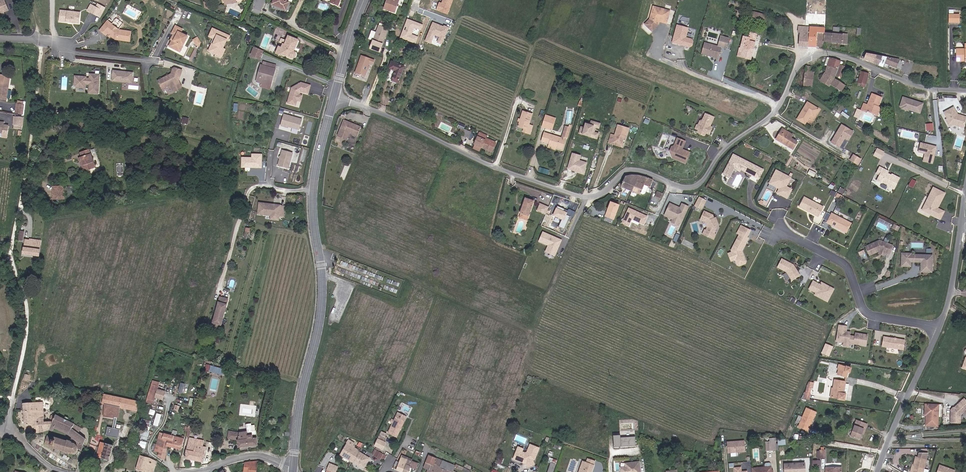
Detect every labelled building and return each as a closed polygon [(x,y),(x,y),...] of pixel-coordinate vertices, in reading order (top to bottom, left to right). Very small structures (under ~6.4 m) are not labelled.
[(0,2),(0,16),(10,12),(6,0),(4,0),(0,2)] [(267,0),(256,0),(252,11),(261,16),(268,0),(267,0)] [(273,5),(287,11),(291,3),(289,2),(290,0),(275,0),(273,5)] [(387,3),(385,9),(397,14),(402,0),(388,0),(387,3)] [(448,14),(454,0),(443,0),(442,2),(440,1),(436,10),(448,14)] [(103,18),(105,11),(101,9),(104,5),(95,1),(93,5),(92,4),(89,11),(103,18)] [(665,24),(669,11),(652,6),(648,19),(643,24),(650,31),(655,27),(655,24),(657,25),(658,22),(665,24)] [(747,16),(753,18),(755,9),(750,7),(747,16)] [(82,13),(62,11),(61,23),(81,24),(82,13)] [(961,15),(951,15),(951,23),(961,23),(961,15)] [(417,43),(419,34),(420,35),(423,23),(406,19),(401,39),(417,43)] [(113,23),(109,20),(101,31),(107,37),(108,36),(111,38),(113,37),(116,40),(132,43),(133,31),(121,30),(123,28),(115,21),(113,23)] [(443,45),(449,27),(432,22),(425,41),(432,44),(435,35),(439,37),(437,43),(443,45)] [(389,29),(378,25),(372,41),(383,45),(389,29)] [(185,29),(177,26),(172,34),(174,35),(172,40),(173,40),(170,47),(182,53),(189,37),(182,33),(185,29)] [(691,43),(690,40),(684,39),(687,29),(676,26),(670,43),(680,46),(680,45),(682,45),(683,47),(687,48),(690,47),(691,43)] [(821,27),(801,27),(801,33),(804,34),(803,40),(800,40),(801,47),(823,48),(824,43),(824,32),(826,33),(826,28),(821,27)] [(218,55),(227,34),(213,28),(210,36),(215,38),(210,51),(218,55)] [(850,35),(826,33),(824,32),(824,43),(849,44),(850,35)] [(759,35),(753,33),(749,50),(744,49),(742,56),(754,60),(759,35)] [(197,36),(193,40),(197,45),(201,41),(197,36)] [(300,41),(289,37),(285,45),(284,44),(282,47),(280,46),(276,55),(282,57),(283,55),(294,60),(296,58),(297,56),(297,54),(296,52),(300,41)] [(716,61),(719,49),(702,44),(699,55),(706,57),(706,56),(707,57),(712,59),(712,60),(716,61)] [(251,55),(262,60),(265,52),(255,47),(251,55)] [(397,51),(407,55),(409,52),(399,47),(397,51)] [(958,49),(958,62),(965,62),(965,49),(958,49)] [(859,57),(858,60),(865,62),(868,53),(863,51),(861,57),(859,57)] [(371,58),(361,54),(354,72),(365,76),(371,58)] [(872,56),(869,63),(878,67),(879,63),(891,68),(894,60),(872,56)] [(842,62),(831,58),(829,66),(826,73),(821,81),(831,87),(833,85),(844,91),(846,86),(836,80),(837,76),(844,79),(847,67),(841,65),(842,62)] [(407,66),(393,61),(391,69),(397,71),(393,80),(400,84),(407,66)] [(268,66),(262,65),(258,82),(262,84),(262,87),(272,90),(278,65),(268,63),(268,66)] [(812,67),(807,66),(805,86),(814,88),(816,72),(812,72),(812,67)] [(173,74),(159,81),(164,89),(171,86),(176,92),(183,89),(184,87),(181,81),(184,70),(176,68),(174,69),(173,74)] [(133,72),(112,69),(111,81),(132,83),(133,72)] [(871,74),(862,72),(859,83),(867,85),(871,74)] [(89,77),(76,76),(75,85),(78,88),(87,88),(87,85),(91,86),(90,93),(100,94),(101,74),(92,74),(92,78),(89,78),(89,77)] [(1,75),(0,82),(0,99),(9,100),(12,76),(1,75)] [(291,88),(287,103),(299,106),(303,94),(308,95),(311,84),(301,81),(291,88)] [(884,98),(874,93),(869,104),(866,103),(862,111),(868,113),(868,111),(879,116),(883,107),(880,106),(884,98)] [(924,103),(902,96),(899,107),(921,114),(924,103)] [(26,101),(19,100),(17,113),(25,114),(26,101)] [(821,108),(809,102),(798,119),(807,125),(808,123),(814,126),(821,108)] [(945,113),(949,119),(947,120),(952,127),(955,125),(965,128),(965,127),(965,116),(960,114),(955,107),(945,113)] [(707,124),(711,115),(699,110),(697,117),(694,118),(693,121),(694,124),(692,130),(702,133),(703,131),(706,132),(709,125),(707,124)] [(535,114),(525,111),(521,127),(527,129),(526,133),(532,136),(535,126),(532,124),(535,114)] [(303,119),(283,113),(280,125),(300,131),(303,119)] [(547,115),(543,127),(554,130),(557,118),(547,115)] [(26,117),(15,116),(14,129),(24,130),(26,117)] [(355,139),(360,127),(342,121),(335,140),(345,143),(347,137),(355,139)] [(600,123),(591,121),(590,125),(586,123),(584,129),(580,128),(579,133),(582,134),(587,136),(596,138),(597,133),(589,131),(590,127),(598,129),(600,123)] [(933,122),(926,124),(927,131),(934,130),(933,122)] [(854,131),(842,123),(830,142),(840,148),(845,139),(849,141),(854,131)] [(630,128),(619,125),(617,135),(613,134),(610,143),(625,148),(625,142),(626,140),(628,139),(630,128)] [(461,135),(470,138),(473,131),(463,128),(461,135)] [(795,135),(784,128),(777,139),(795,150),(799,142),(794,138),(795,135)] [(568,139),(546,132),(543,142),(550,144),(549,148),(558,151),(558,148),(564,150),(568,139)] [(498,143),(489,139),(489,136),(481,133),(475,149),(482,153),(484,149),(494,153),(498,143)] [(684,162),(688,151),(680,148),(680,146),(681,146),(675,137),(667,141),(671,150),(668,151),(669,154),(675,156),(675,158),(684,162)] [(937,146),(920,142),(918,153),(924,154),(922,161),(933,163),(937,146)] [(715,156),(718,148),(711,145),(708,151),(711,152),(711,154),(715,156)] [(877,147),(874,156),(882,159),(885,150),(877,147)] [(294,152),(282,149),(277,166),(289,169),(294,152)] [(86,171),(97,167),(91,150),(86,151),(87,155),(84,156),(80,158),(82,166),(84,166),(86,171)] [(581,155),(572,152),(567,168),(584,174),(587,162),(580,160),(581,155)] [(251,157),(241,156),(241,168),(262,169),(262,153),(251,153),(251,157)] [(765,170),(735,154),(724,175),(732,179),(736,170),(742,173),(743,171),(761,180),(765,170)] [(863,159),(852,154),(849,161),(859,166),(863,159)] [(902,179),(882,168),(879,174),(882,176),(879,182),(884,185),(885,183),(891,186),(890,187),(896,190),(902,179)] [(792,179),(779,172),(769,189),(789,199),(793,191),(789,188),(792,179)] [(625,177),(622,187),(643,195),(646,185),(652,188),(655,181),(650,179),(634,175),(625,177)] [(52,197),(66,198),(66,188),(53,187),(52,197)] [(946,194),(935,188),(931,198),(932,198),(926,211),(943,219),(946,213),(936,208),(939,203),(941,204),(946,194)] [(656,204),(658,198),(661,199),(663,193),(657,191),(655,197),(653,196),(650,202),(656,204)] [(825,207),(806,196),(801,207),(820,217),(825,207)] [(702,209),(706,200),(699,197),(696,206),(702,209)] [(535,200),(526,198),(520,217),(529,220),(535,200)] [(680,207),(669,202),(664,216),(671,219),(670,222),(678,225),(680,223),(682,224),(690,207),(681,203),(680,207)] [(287,206),(260,203),(259,215),(272,216),(271,220),(281,221),(281,217),(286,218),(287,206)] [(550,207),(542,204),(539,211),(547,215),(550,207)] [(556,207),(553,215),(562,219),(559,227),(565,229),(571,213),(556,207)] [(630,226),(632,219),(645,224),(649,215),(629,207),(622,223),(630,226)] [(713,215),(704,210),(700,220),(705,222),(707,227),(706,230),(704,229),(702,234),(715,240),(717,234),(715,233),(719,224),(716,217),(714,217),(713,215)] [(618,214),(609,211),(607,217),(615,221),(618,214)] [(853,224),(833,213),(828,222),(848,233),(853,224)] [(741,252),(748,238),(746,237),(749,231),(741,227),(737,234),(740,235),(732,250),(727,252),(731,261),(735,260),(738,262),(744,259),(745,257),(743,254),(742,254),(741,252)] [(543,231),(539,241),(548,245),(545,252),(556,256),(563,239),(543,231)] [(23,242),(37,244),(38,236),(29,234),(28,238),(24,237),(23,242)] [(881,240),(867,247),(871,256),(882,251),(891,255),(895,246),(881,240)] [(22,250),(36,252),(37,244),(23,242),(22,250)] [(911,267),(912,263),(921,263),(920,273),(933,273),(933,254),(912,253),(912,252),(901,252),(901,267),(911,267)] [(795,265),(783,259),(779,268),(788,273),(794,281),(802,276),(795,265)] [(822,284),(815,280),(810,290),(817,293),(816,296),(830,302),(836,289),(823,282),(822,284)] [(221,324),(228,298),(220,296),(214,322),(221,324)] [(868,346),(869,335),(858,334),(858,337),(851,336),(851,334),(848,333),(849,326),(840,324),(839,337),(846,339),(846,343),(868,346)] [(907,340),(885,336),(883,347),(906,350),(907,340)] [(853,368),(840,365),(837,374),(848,378),(853,368)] [(848,382),(836,380),(834,388),(833,388),(831,398),(846,401),(848,393),(846,393),(848,382)] [(153,382),(147,404),(154,406),(160,385),(153,382)] [(816,383),(811,382),(805,395),(805,399),(812,400),(813,388),(815,388),(816,383)] [(105,404),(105,417),(117,419),(115,429),(109,428),(107,437),(119,440),(121,430),(116,429),(119,419),(121,420),(121,408),(139,412),(141,402),(106,395),(102,404),(105,404)] [(951,410),(950,423),(961,424),(961,414),(963,413),(965,415),(965,400),(964,398),(951,410)] [(45,403),(24,404),(24,412),(21,412),(22,429),(28,430),(28,433),(42,433),(51,431),(53,422),(46,423),(45,403)] [(941,404),(927,404),(926,427),(941,427),(941,404)] [(819,412),(807,408),(800,427),(810,432),(819,412)] [(157,425),(162,415),(158,413),(154,424),(157,425)] [(57,415),(53,422),(51,431),(55,433),(56,430),(70,436),(80,443),(79,449),(82,450),(86,439),(73,429),(75,425),(57,415)] [(407,422),(397,417),(390,434),(399,438),(407,422)] [(868,424),(858,420),(851,436),(863,440),(868,424)] [(240,432),(231,431),(229,439),(237,441),(238,447),(259,446),(257,438),(253,438),(253,435),(249,435),(248,432),(240,432)] [(185,439),(161,434),(156,452),(159,456),(166,460),(170,448),(183,451),(185,439)] [(78,449),(78,447),(77,444),(75,442),(71,441),(69,442),(68,441),(68,439),(61,437),(61,439),(45,435),(43,443),(48,444),(47,446),(69,453),(69,450),(74,451),(76,451),(77,450),(78,449)] [(380,439),(376,445),(384,449),(389,438),(382,435),(380,439)] [(620,435),(613,435),(614,447),(636,446),(635,437),(620,437),(620,435)] [(206,442),(191,438),(185,460),(204,463),(208,448),(205,447),(206,442)] [(745,439),(726,441),(727,453),(746,452),(745,439)] [(358,444),(351,440),(341,455),(367,470),(373,460),(355,448),(358,444)] [(114,446),(102,442),(99,455),(111,460),(114,446)] [(526,449),(519,447),(514,460),(527,465),(530,468),(537,465),(535,461),(537,460),(541,449),(531,445),(530,451),(527,453),(525,452),(526,449)] [(388,456),(378,451),(376,456),(386,461),(388,456)] [(916,456),(914,464),(912,464),(910,471),(924,471),(929,453),(919,453),(918,457),(916,456)] [(141,455),(136,468),(147,471),(156,471),(159,462),(141,455)] [(426,468),(430,470),(429,471),(455,471),(457,466),(431,455),(426,468)] [(398,470),(404,471),(411,471),(412,468),(418,470),(421,463),(404,456),(398,470)] [(543,467),(548,469),(553,458),(547,456),(543,467)] [(589,459),(588,462),(584,461),(581,471),(594,471),(597,462),(589,459)] [(259,461),(246,463),(245,471),(258,471),(259,461)] [(639,461),(624,463),(624,466),(620,467),(620,471),(641,471),(639,461)] [(786,464),(786,471),(808,471),(807,462),(786,464)] [(332,464),(328,471),(338,471),(340,467),(332,464)]
